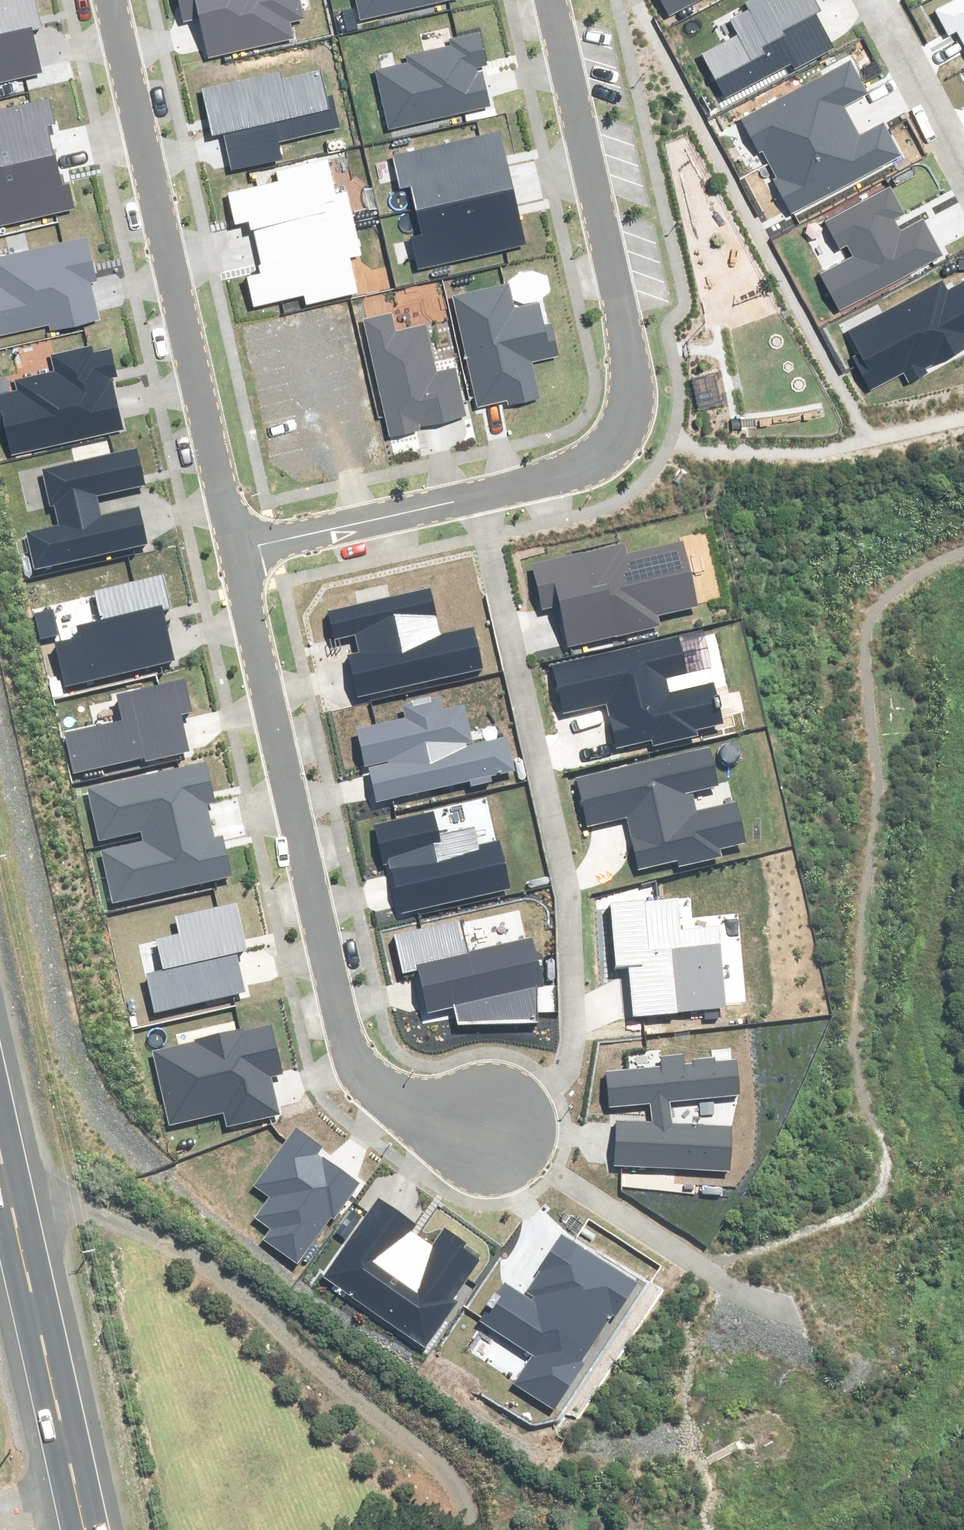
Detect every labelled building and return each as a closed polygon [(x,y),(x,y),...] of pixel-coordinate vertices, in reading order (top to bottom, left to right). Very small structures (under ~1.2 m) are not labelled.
[(42,71),(32,30),(41,28),(34,0),(2,0),(0,0),(0,81),(42,71)] [(185,20),(201,16),(210,57),(293,38),(289,22),(303,19),(298,0),(180,0),(185,20)] [(360,19),(443,0),(356,0),(360,19)] [(669,15),(697,0),(661,0),(669,15)] [(730,18),(740,35),(704,55),(727,97),(792,61),(796,68),(834,47),(814,13),(818,11),(812,0),(753,0),(745,4),(748,8),(730,18)] [(938,10),(950,34),(959,29),(963,40),(963,0),(958,0),(938,10)] [(375,71),(388,127),(489,105),(480,67),(487,65),(479,33),(452,39),(454,46),(407,57),(408,63),(375,71)] [(760,149),(768,164),(851,119),(844,106),(867,93),(849,62),(742,121),(758,151),(760,149)] [(279,71),(203,89),(214,136),(225,133),(233,169),(282,158),(278,140),(332,128),(319,73),(282,82),(279,71)] [(55,154),(48,126),(54,124),(49,101),(0,112),(0,167),(55,154)] [(851,119),(768,164),(776,179),(774,180),(792,213),(900,155),(884,124),(861,137),(851,119)] [(411,183),(417,210),(512,189),(500,133),(394,156),(400,186),(411,183)] [(0,167),(0,225),(75,208),(69,185),(62,187),(55,154),(0,167)] [(257,245),(354,223),(347,192),(336,195),(328,161),(279,172),(281,181),(228,193),(235,224),(251,220),(257,245)] [(904,213),(890,187),(827,222),(848,260),(821,275),(840,310),(941,255),(922,220),(900,232),(893,219),(904,213)] [(525,245),(512,189),(417,210),(422,235),(412,238),(419,268),(525,245)] [(362,254),(354,223),(257,245),(264,274),(247,278),(254,306),(305,294),(307,304),(357,292),(349,257),(362,254)] [(50,324),(51,330),(98,319),(90,280),(95,279),(85,239),(0,258),(0,335),(50,324)] [(871,389),(905,371),(910,380),(963,350),(963,282),(948,291),(943,282),(850,332),(862,353),(854,358),(871,389)] [(508,285),(455,297),(479,404),(508,398),(510,404),(538,398),(530,363),(557,356),(550,325),(544,327),(539,303),(513,309),(508,285)] [(391,314),(364,321),(390,436),(419,430),(418,426),(464,416),(454,370),(435,374),(425,327),(395,333),(391,314)] [(13,455),(121,431),(109,378),(116,377),(110,351),(92,355),(91,348),(51,357),(55,373),(15,382),(17,391),(0,395),(0,425),(1,427),(6,426),(13,455)] [(28,535),(36,570),(146,545),(137,506),(100,515),(96,496),(144,485),(136,450),(42,471),(51,507),(55,506),(60,527),(28,535)] [(624,545),(533,566),(542,607),(559,603),(569,645),(659,625),(658,618),(698,609),(683,543),(627,556),(624,545)] [(56,645),(65,685),(180,659),(161,577),(95,592),(101,620),(78,625),(81,639),(56,645)] [(430,589),(329,612),(336,639),(357,635),(361,652),(349,655),(358,696),(482,668),(473,628),(441,636),(430,589)] [(51,609),(33,613),(39,638),(56,634),(51,609)] [(677,638),(553,666),(564,712),(607,702),(618,747),(652,739),(653,744),(695,734),(694,729),(722,723),(713,683),(668,693),(665,678),(686,673),(677,638)] [(66,735),(74,771),(144,755),(146,761),(189,751),(181,714),(191,712),(184,680),(118,695),(124,722),(66,735)] [(473,747),(464,706),(442,711),(440,698),(404,706),(407,719),(356,730),(364,766),(368,764),(377,802),(512,772),(505,740),(473,747)] [(709,749),(575,780),(585,825),(629,816),(641,869),(676,861),(677,866),(719,856),(717,851),(745,845),(736,804),(695,813),(690,791),(717,785),(709,749)] [(205,763),(90,789),(102,839),(142,830),(145,842),(105,851),(116,902),(231,876),(222,836),(212,838),(204,803),(214,801),(205,763)] [(433,812),(376,825),(383,858),(396,914),(508,888),(498,841),(442,854),(433,812)] [(629,964),(635,1015),(745,1004),(736,914),(691,919),(689,897),(612,905),(618,965),(629,964)] [(146,974),(154,1010),(245,989),(236,951),(245,949),(235,905),(176,919),(179,934),(158,939),(165,970),(146,974)] [(460,922),(395,938),(403,971),(417,968),(428,1013),(454,1006),(458,1023),(537,1022),(536,987),(543,984),(530,938),(468,954),(460,922)] [(270,1026),(152,1052),(169,1125),(226,1112),(229,1125),(278,1113),(269,1075),(281,1073),(270,1026)] [(651,1104),(653,1125),(618,1123),(616,1165),(730,1170),(732,1128),(706,1127),(671,1125),(669,1102),(740,1095),(736,1059),(684,1064),(684,1056),(662,1058),(663,1066),(606,1072),(609,1108),(651,1104)] [(263,1240),(297,1264),(331,1216),(333,1218),(359,1182),(317,1152),(321,1147),(296,1129),(255,1185),(272,1197),(256,1218),(271,1229),(263,1240)] [(378,1199),(323,1276),(423,1347),(455,1303),(451,1300),(478,1262),(461,1250),(464,1245),(443,1230),(431,1247),(412,1233),(417,1227),(378,1199)] [(516,1383),(554,1408),(584,1363),(579,1359),(610,1311),(615,1315),(635,1284),(562,1236),(523,1296),(505,1285),(481,1322),(534,1356),(516,1383)]
